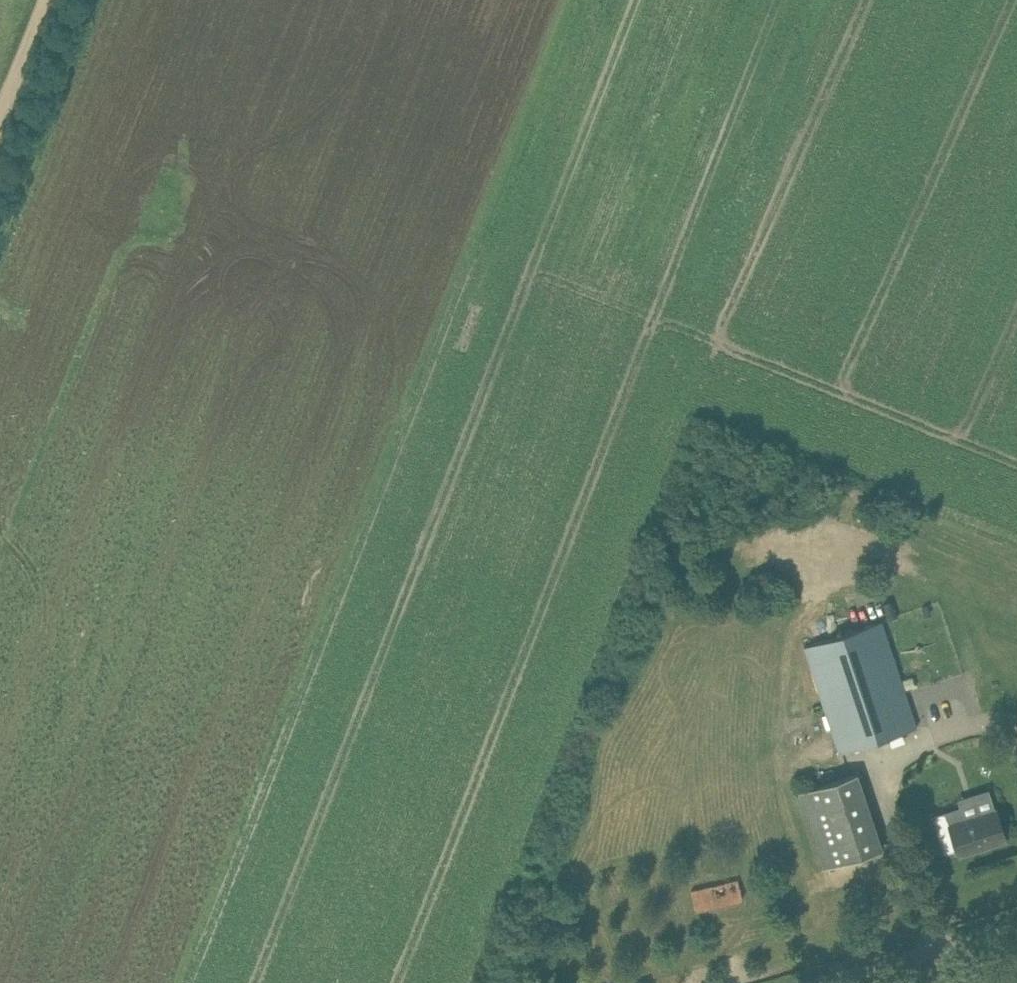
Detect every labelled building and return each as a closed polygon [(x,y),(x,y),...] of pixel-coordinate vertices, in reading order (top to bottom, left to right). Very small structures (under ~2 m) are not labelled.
[(839,752),(918,726),(883,619),(804,645),(839,752)] [(801,789),(819,846),(826,865),(883,846),(857,770),(801,789)] [(962,811),(947,816),(959,853),(1007,837),(997,807),(965,817),(962,811)] [(742,898),(738,878),(691,888),(696,908),(742,898)]
